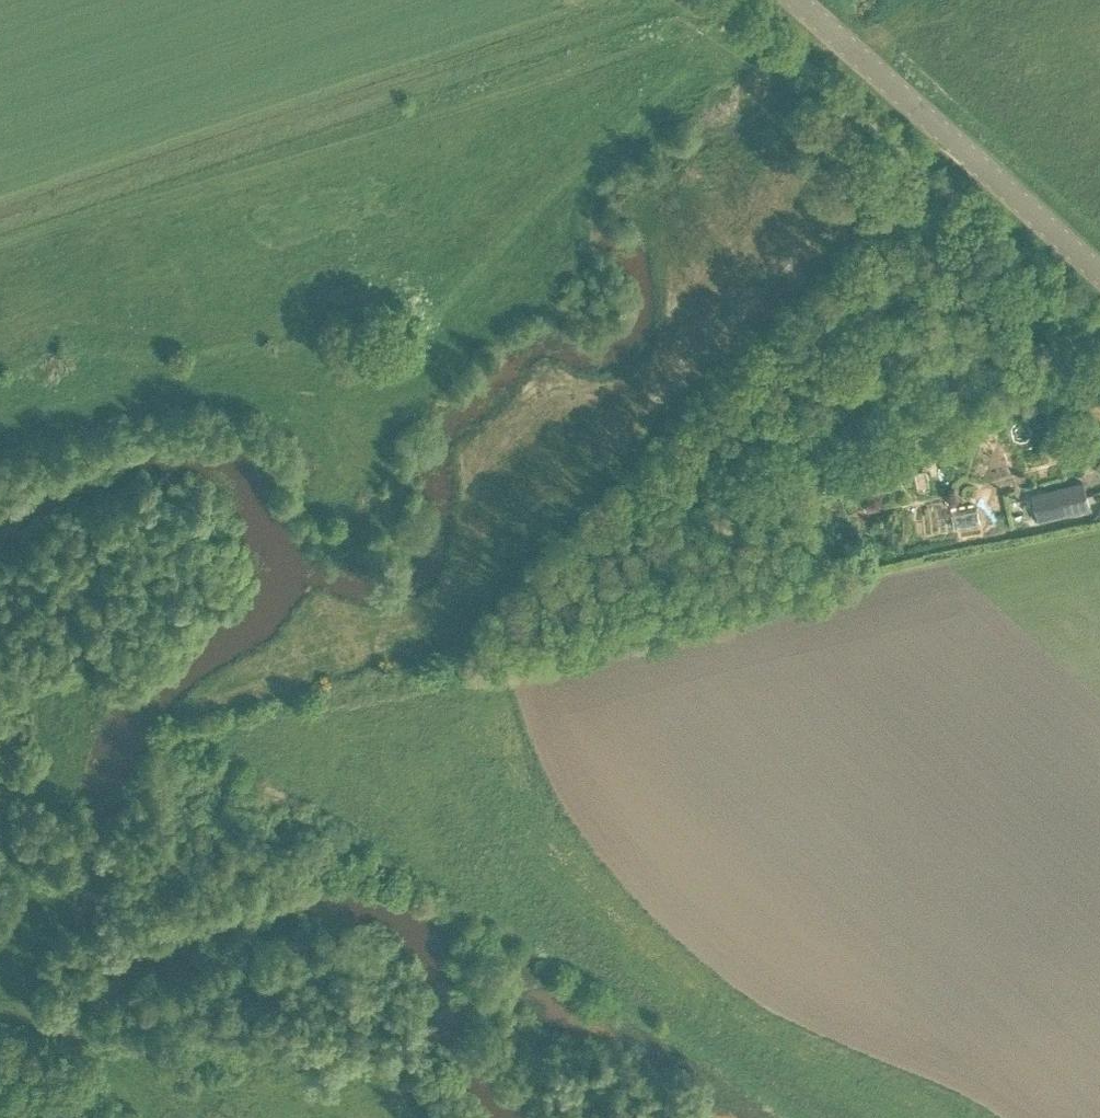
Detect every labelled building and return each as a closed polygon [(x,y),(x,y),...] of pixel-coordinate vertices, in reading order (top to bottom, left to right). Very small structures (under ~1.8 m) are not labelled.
[(1040,520),(1091,508),(1084,479),(1033,491),(1040,520)]
